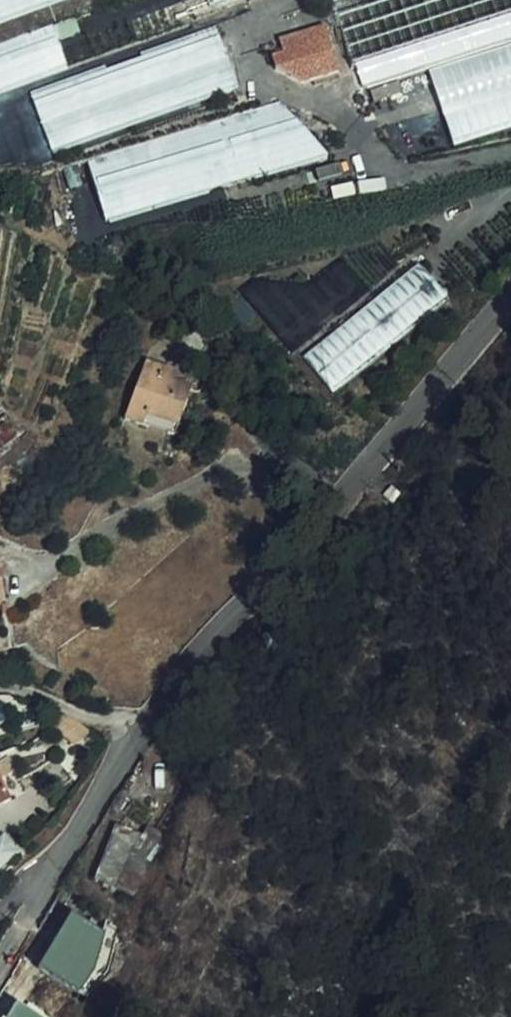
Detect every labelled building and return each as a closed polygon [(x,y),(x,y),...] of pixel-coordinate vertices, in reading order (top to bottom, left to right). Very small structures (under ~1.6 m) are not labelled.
[(47,0),(0,0),(0,17),(47,0)] [(73,9),(51,17),(56,31),(79,24),(73,9)] [(362,78),(510,34),(510,11),(356,58),(362,78)] [(51,17),(0,34),(0,79),(65,58),(56,31),(51,17)] [(51,151),(234,89),(214,25),(30,86),(51,151)] [(325,25),(298,33),(301,43),(312,80),(340,72),(325,25)] [(301,43),(298,33),(279,40),(281,48),(301,43)] [(301,43),(281,48),(267,52),(270,63),(302,83),(312,80),(301,43)] [(407,71),(368,82),(374,107),(415,95),(407,71)] [(87,159),(105,224),(326,160),(284,101),(87,159)] [(420,262),(303,357),(333,395),(451,299),(420,262)] [(175,386),(180,380),(181,377),(152,357),(117,406),(133,417),(139,409),(167,429),(190,397),(175,386)] [(195,391),(180,380),(175,386),(190,397),(195,391)] [(139,409),(133,417),(161,437),(167,429),(139,409)] [(12,603),(0,549),(0,605),(12,603)] [(13,795),(0,775),(0,803),(13,795)] [(134,897),(147,859),(140,856),(146,838),(119,829),(99,883),(134,897)] [(20,851),(5,834),(0,839),(0,869),(20,851)] [(158,863),(147,859),(134,897),(145,901),(158,863)] [(78,990),(112,933),(73,911),(40,967),(78,990)]
